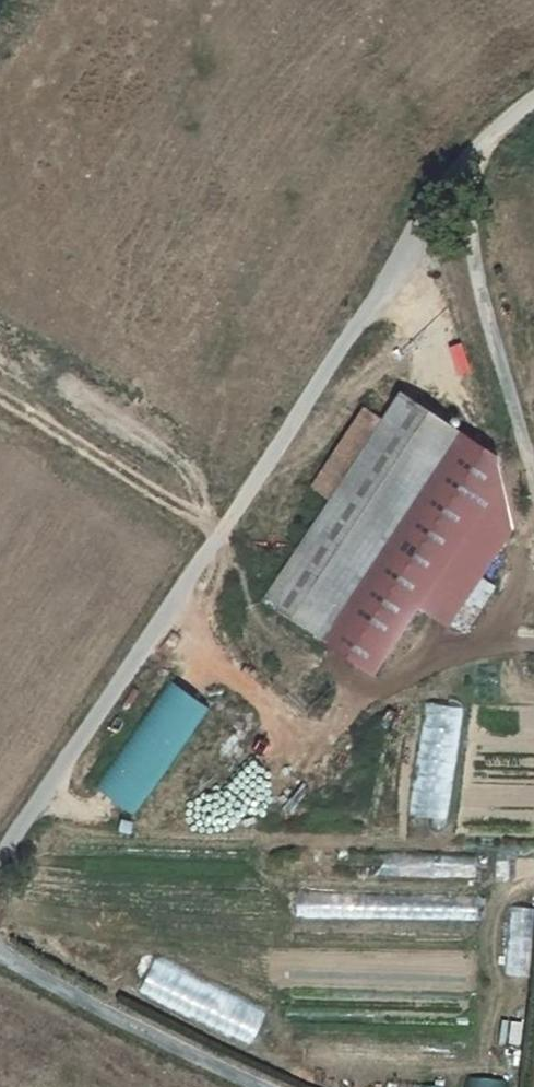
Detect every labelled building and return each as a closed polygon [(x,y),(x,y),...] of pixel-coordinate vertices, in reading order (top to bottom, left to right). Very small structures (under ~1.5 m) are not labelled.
[(337,492),(263,604),(371,675),(413,611),(443,630),(445,627),(478,576),(510,525),(502,520),(514,501),(466,469),(481,445),(402,394),(387,417),(337,492)] [(315,477),(337,492),(387,417),(364,403),(315,477)] [(496,589),(478,576),(445,627),(463,641),(496,589)] [(168,676),(95,787),(137,815),(210,703),(168,676)] [(411,814),(450,818),(461,703),(422,699),(411,814)] [(460,856),(373,855),(373,873),(459,875),(460,856)] [(362,901),(349,900),(349,896),(302,893),(301,912),(361,915),(362,901)] [(435,916),(478,917),(478,897),(436,896),(435,916)] [(506,906),(508,973),(533,972),(531,905),(506,906)] [(253,1041),(267,1008),(153,961),(139,994),(253,1041)]
